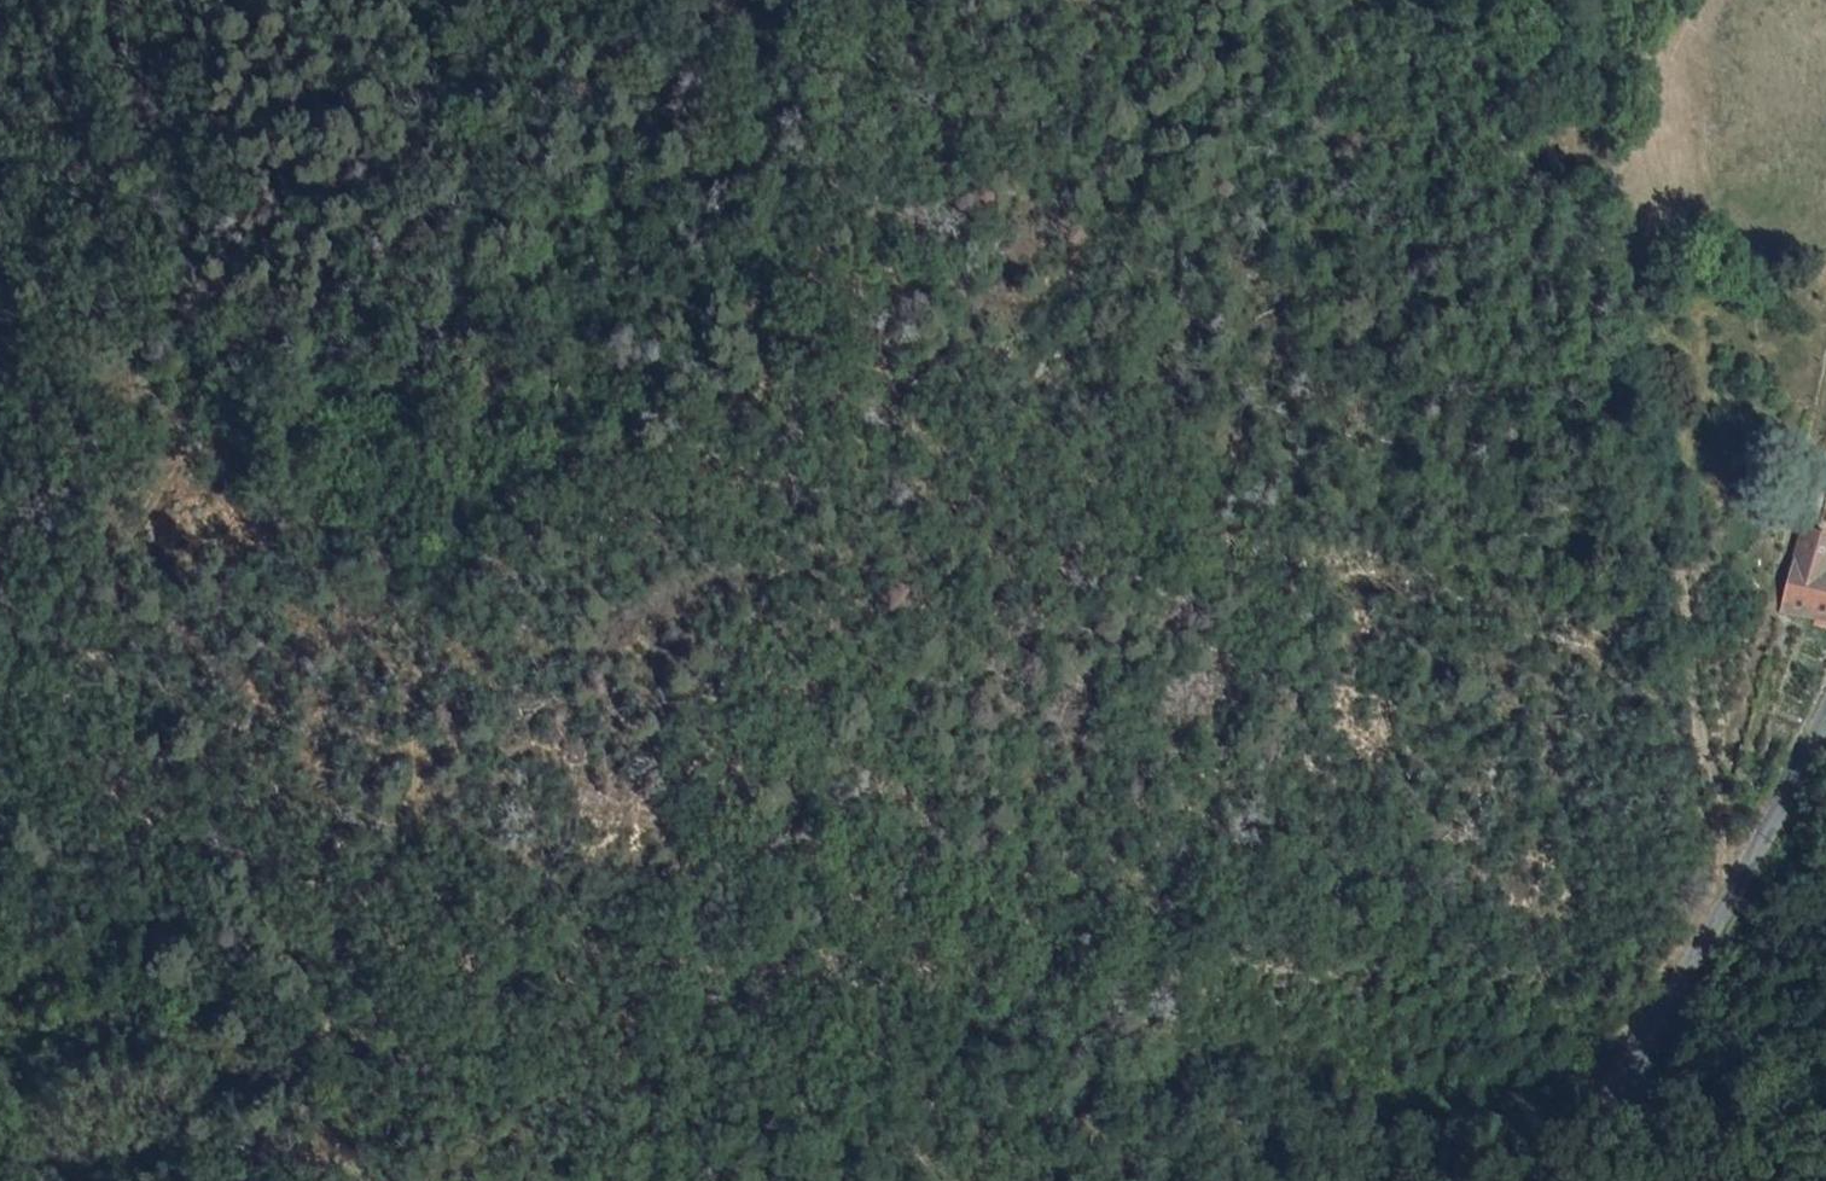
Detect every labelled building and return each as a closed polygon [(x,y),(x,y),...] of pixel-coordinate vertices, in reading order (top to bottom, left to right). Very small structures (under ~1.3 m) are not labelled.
[(1780,633),(1825,644),(1825,566),(1802,559),(1780,633)]
